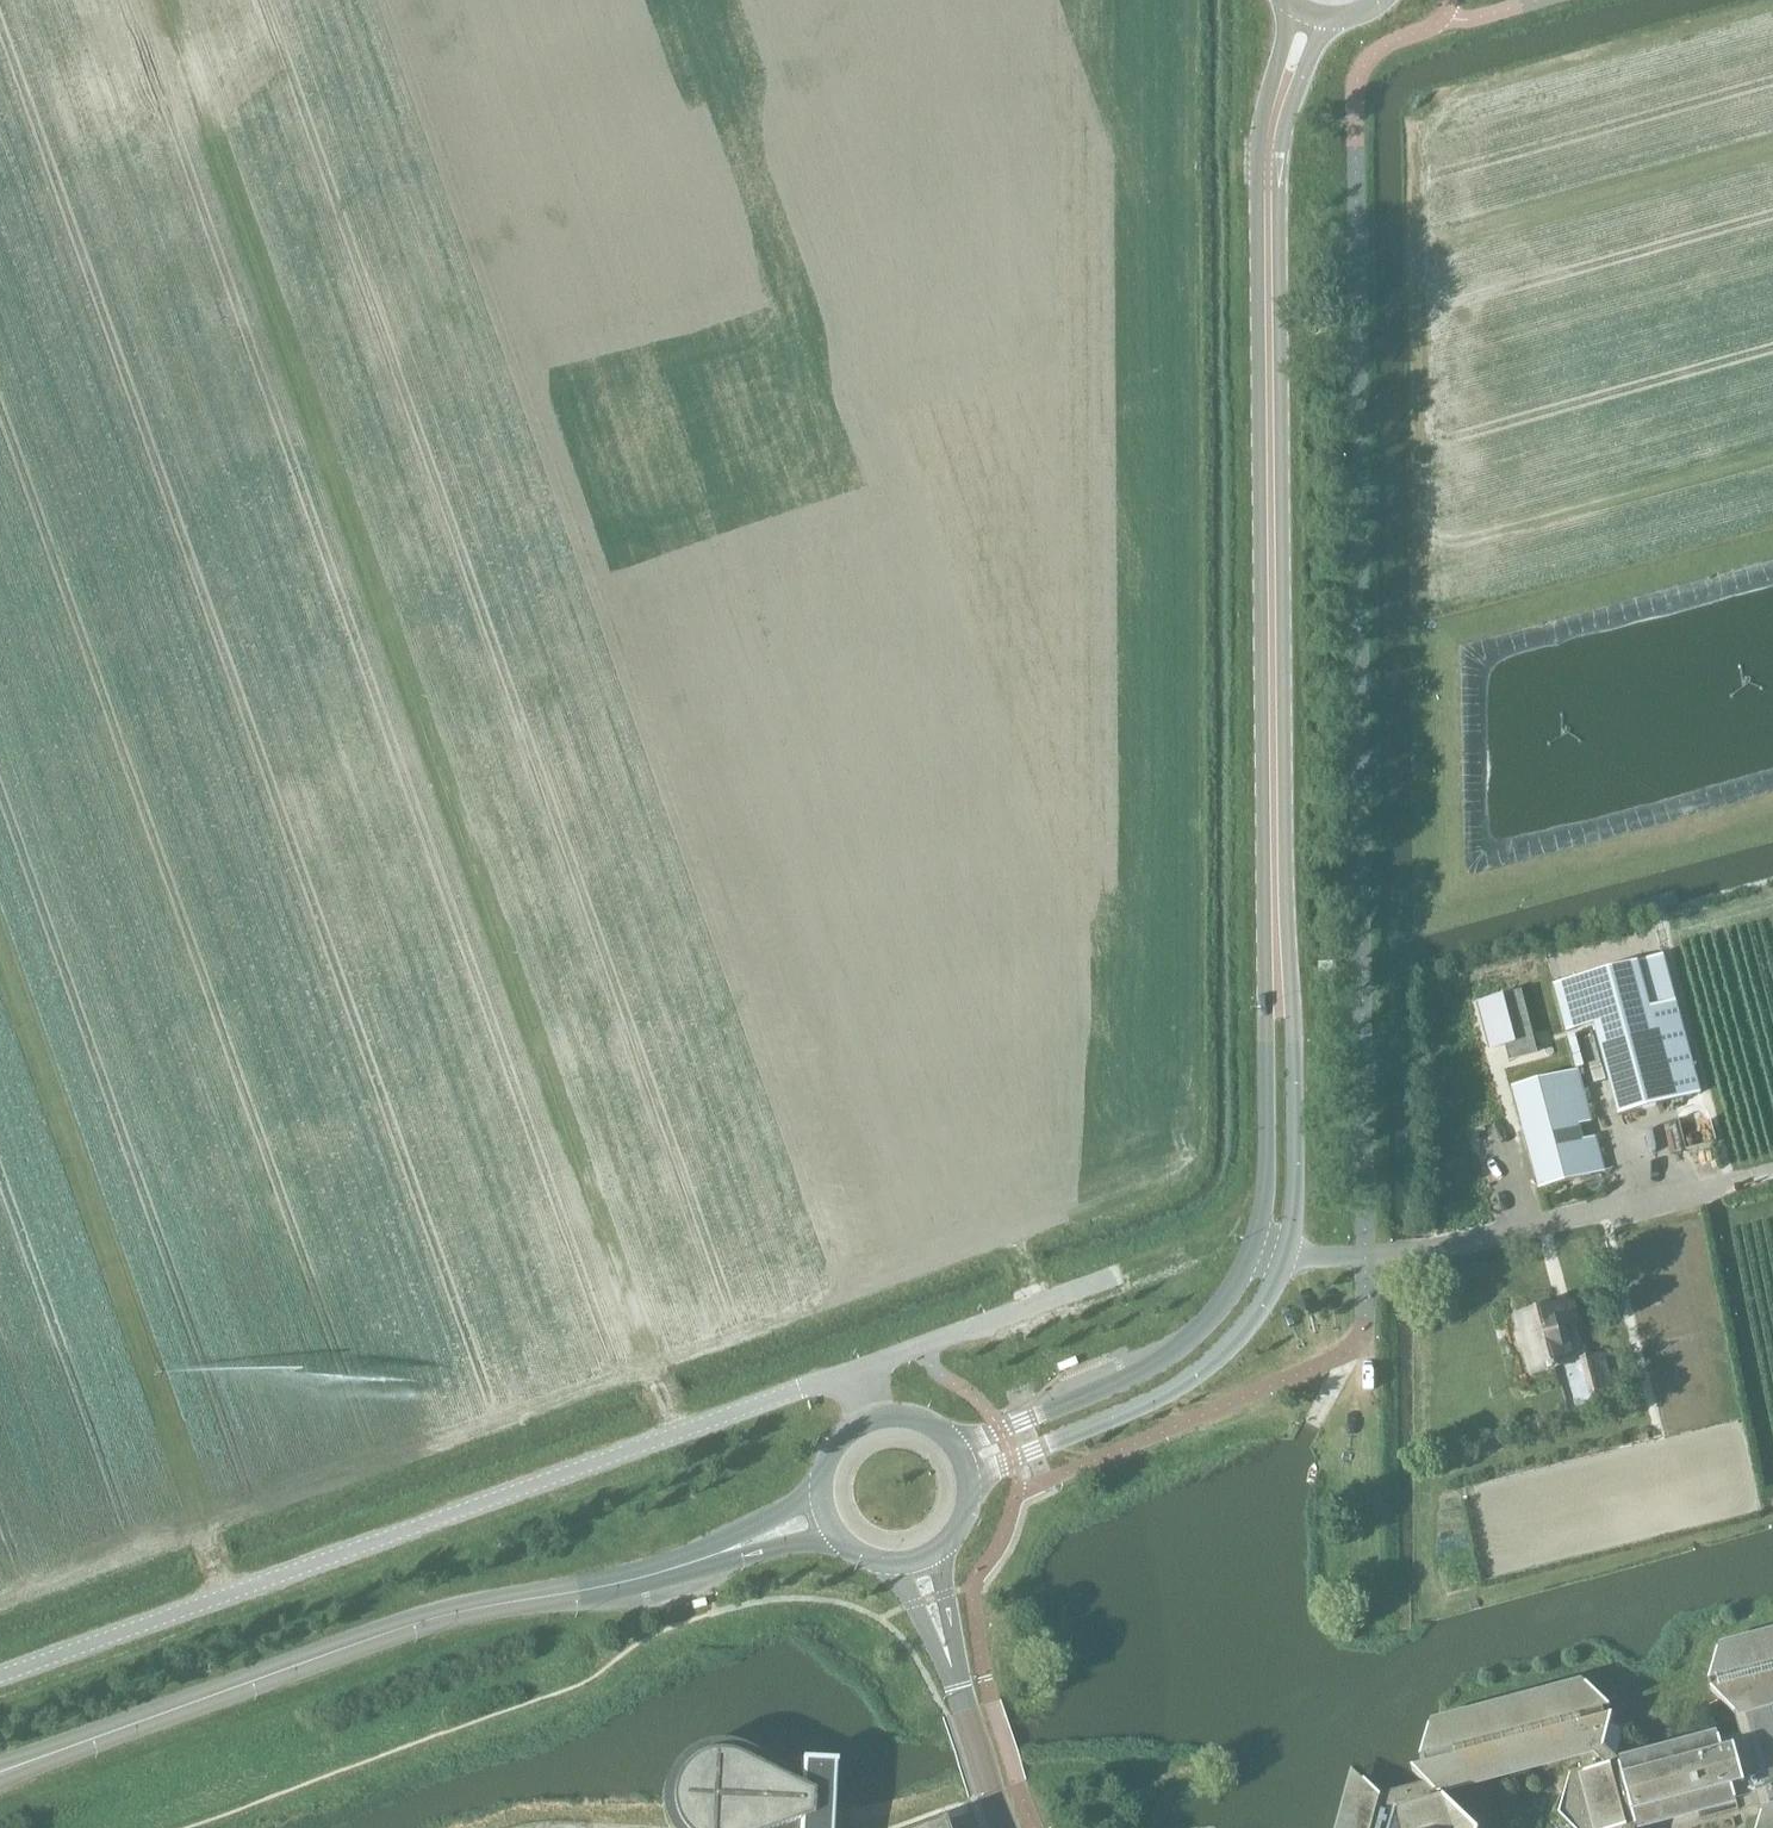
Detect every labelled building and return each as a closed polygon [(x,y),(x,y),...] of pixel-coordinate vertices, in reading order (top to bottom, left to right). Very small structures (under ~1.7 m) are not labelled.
[(1636,958),(1552,981),(1565,1028),(1593,1020),(1594,1025),(1605,1064),(1618,1112),(1674,1097),(1648,1004),(1672,997),(1660,951),(1636,958)] [(1320,978),(1337,977),(1337,963),(1320,964),(1320,978)] [(1524,992),(1480,1004),(1493,1051),(1536,1040),(1524,992)] [(1581,1077),(1580,1071),(1513,1088),(1540,1189),(1606,1172),(1597,1137),(1584,1140),(1580,1124),(1593,1121),(1587,1098),(1592,1097),(1587,1076),(1581,1077)] [(1535,1374),(1574,1364),(1564,1326),(1579,1323),(1573,1303),(1520,1317),(1535,1374)] [(1606,1354),(1580,1361),(1589,1396),(1615,1389),(1606,1354)] [(1413,1770),(1426,1784),(1381,1796),(1351,1766),(1334,1827),(1471,1827),(1448,1801),(1449,1795),(1591,1757),(1596,1766),(1570,1774),(1559,1814),(1573,1827),(1639,1827),(1737,1801),(1736,1795),(1755,1790),(1762,1814),(1758,1827),(1772,1827),(1772,1717),(1770,1705),(1772,1704),(1772,1637),(1720,1651),(1718,1650),(1709,1683),(1718,1681),(1720,1688),(1711,1691),(1735,1715),(1741,1734),(1721,1740),(1720,1738),(1622,1764),(1606,1747),(1614,1717),(1606,1719),(1604,1711),(1612,1709),(1587,1685),(1586,1686),(1431,1728),(1430,1727),(1421,1760),(1425,1758),(1427,1766),(1413,1770)] [(832,1821),(832,1809),(834,1768),(836,1768),(836,1765),(802,1763),(800,1789),(746,1763),(731,1757),(722,1756),(714,1756),(706,1758),(698,1760),(691,1765),(685,1770),(680,1776),(676,1783),(673,1791),(672,1799),(672,1804),(672,1807),(673,1815),(676,1823),(679,1827),(792,1827),(800,1825),(800,1827),(831,1827),(832,1821)]
